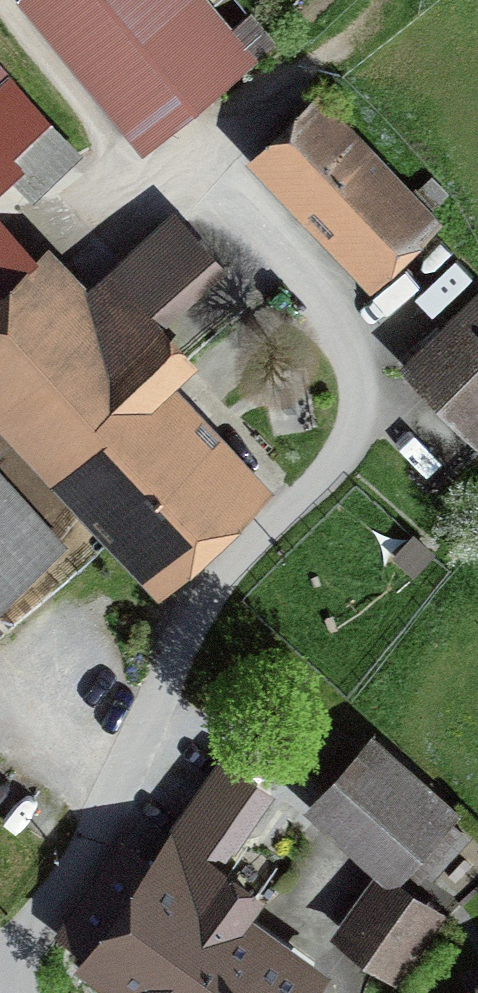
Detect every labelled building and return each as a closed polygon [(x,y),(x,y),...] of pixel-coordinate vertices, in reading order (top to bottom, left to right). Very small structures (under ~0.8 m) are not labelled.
[(29,1),(125,118),(218,42),(183,0),(30,0),(29,1)] [(13,83),(0,68),(0,94),(13,83)] [(372,265),(416,223),(312,112),(267,154),(372,265)] [(35,274),(0,305),(0,385),(59,450),(52,456),(66,471),(73,464),(161,559),(236,491),(148,397),(185,363),(155,330),(217,272),(175,227),(76,318),(35,274)] [(35,274),(0,236),(0,305),(35,274)] [(464,431),(477,418),(477,300),(405,370),(464,431)] [(56,545),(0,483),(0,596),(56,545)] [(328,793),(402,861),(443,817),(369,748),(328,793)] [(301,980),(231,929),(255,896),(223,872),(222,873),(213,866),(264,796),(229,770),(155,871),(121,847),(63,926),(154,992),(291,992),(301,980)] [(349,934),(390,963),(425,915),(385,885),(349,934)]
